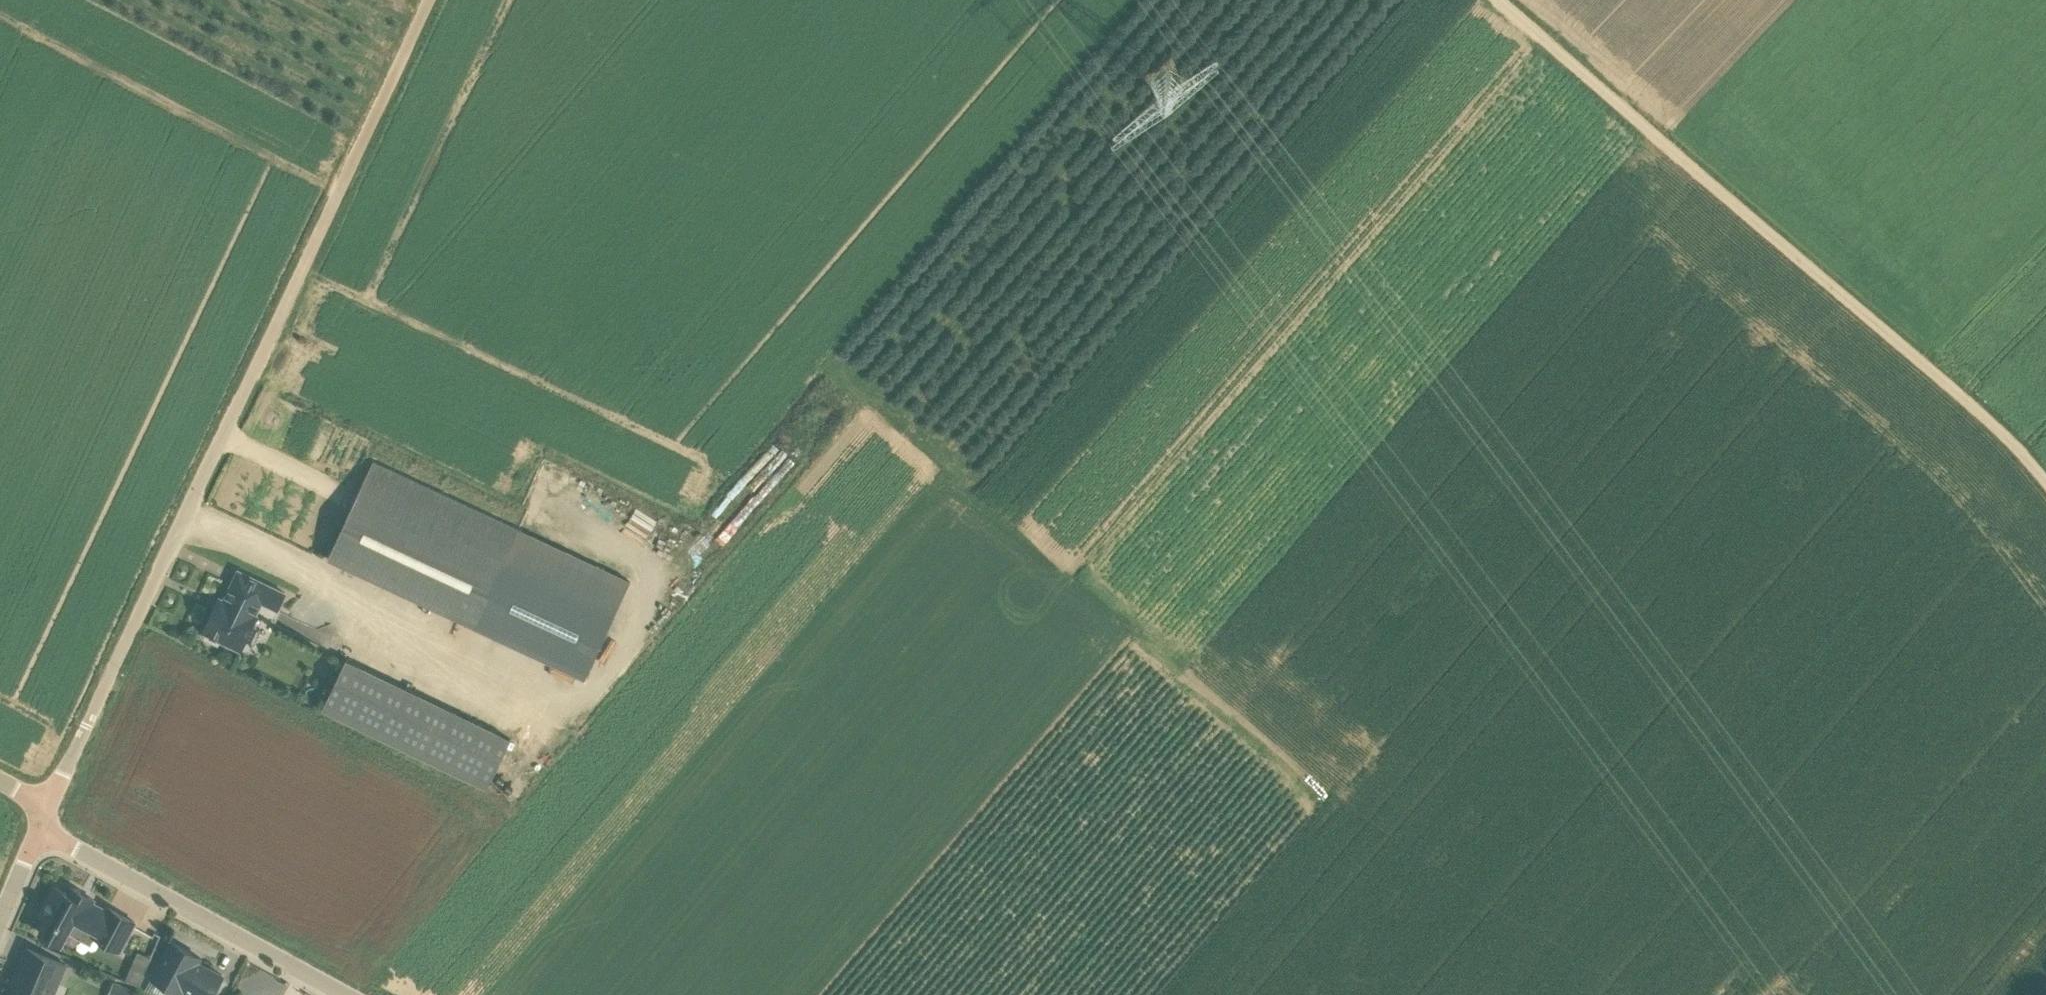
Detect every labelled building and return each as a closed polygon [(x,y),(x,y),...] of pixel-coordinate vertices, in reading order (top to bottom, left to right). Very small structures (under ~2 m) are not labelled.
[(329,558),(585,678),(631,581),(374,461),(329,558)] [(239,570),(225,599),(220,597),(203,632),(208,634),(206,638),(219,644),(220,640),(241,650),(258,615),(257,615),(263,602),(278,609),(286,592),(239,570)] [(512,738),(347,659),(323,709),(488,788),(512,738)] [(92,902),(94,899),(73,887),(70,894),(57,887),(42,915),(49,918),(41,933),(61,944),(75,919),(97,931),(95,936),(120,950),(136,921),(110,907),(108,911),(92,902)] [(172,941),(153,977),(182,993),(184,989),(195,994),(213,994),(223,975),(199,962),(201,957),(172,941)] [(28,948),(8,994),(53,994),(67,964),(28,948)] [(138,952),(127,979),(139,984),(151,957),(138,952)] [(108,994),(131,994),(133,989),(115,981),(108,994)]
